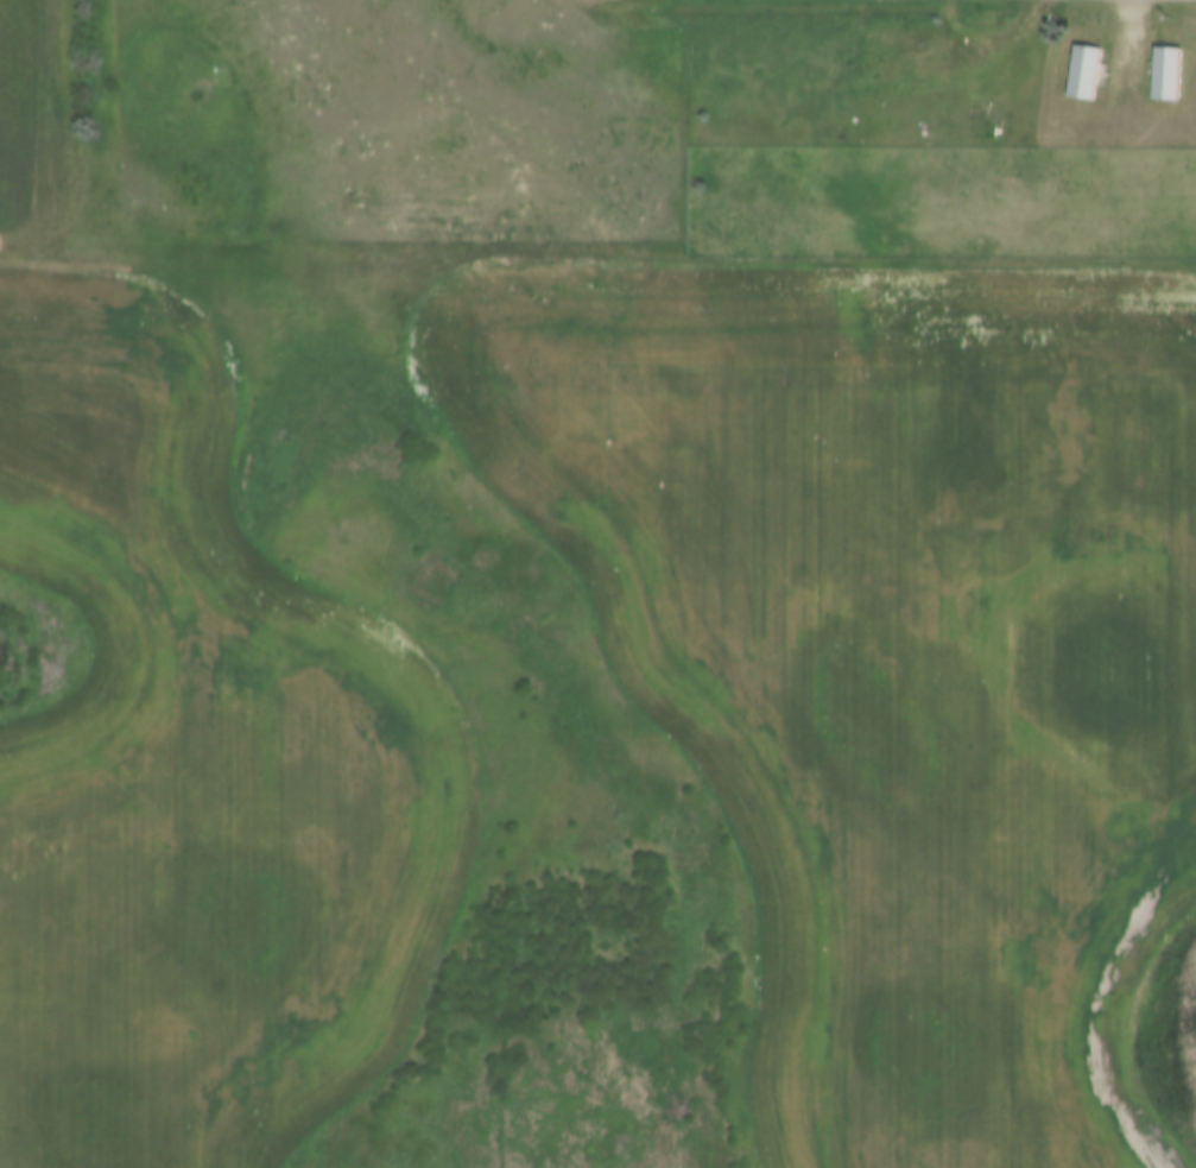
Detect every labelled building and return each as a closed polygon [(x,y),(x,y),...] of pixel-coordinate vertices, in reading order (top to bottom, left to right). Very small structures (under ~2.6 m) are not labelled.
[(1080,48),(1106,50),(1099,101),(1072,97),(1080,48)] [(1158,49),(1185,50),(1183,102),(1156,101),(1158,49)]
